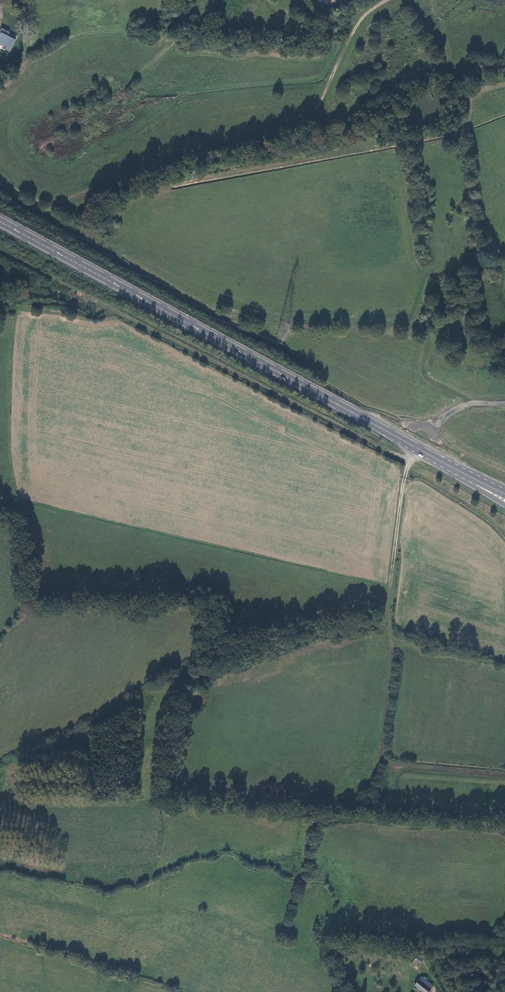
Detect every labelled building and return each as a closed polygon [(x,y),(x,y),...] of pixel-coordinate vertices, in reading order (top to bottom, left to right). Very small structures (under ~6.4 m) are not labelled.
[(18,36),(1,28),(0,31),(0,46),(10,51),(18,36)] [(431,987),(433,985),(424,978),(422,980),(431,987)] [(422,980),(417,986),(424,991),(426,989),(428,990),(431,987),(422,980)]
